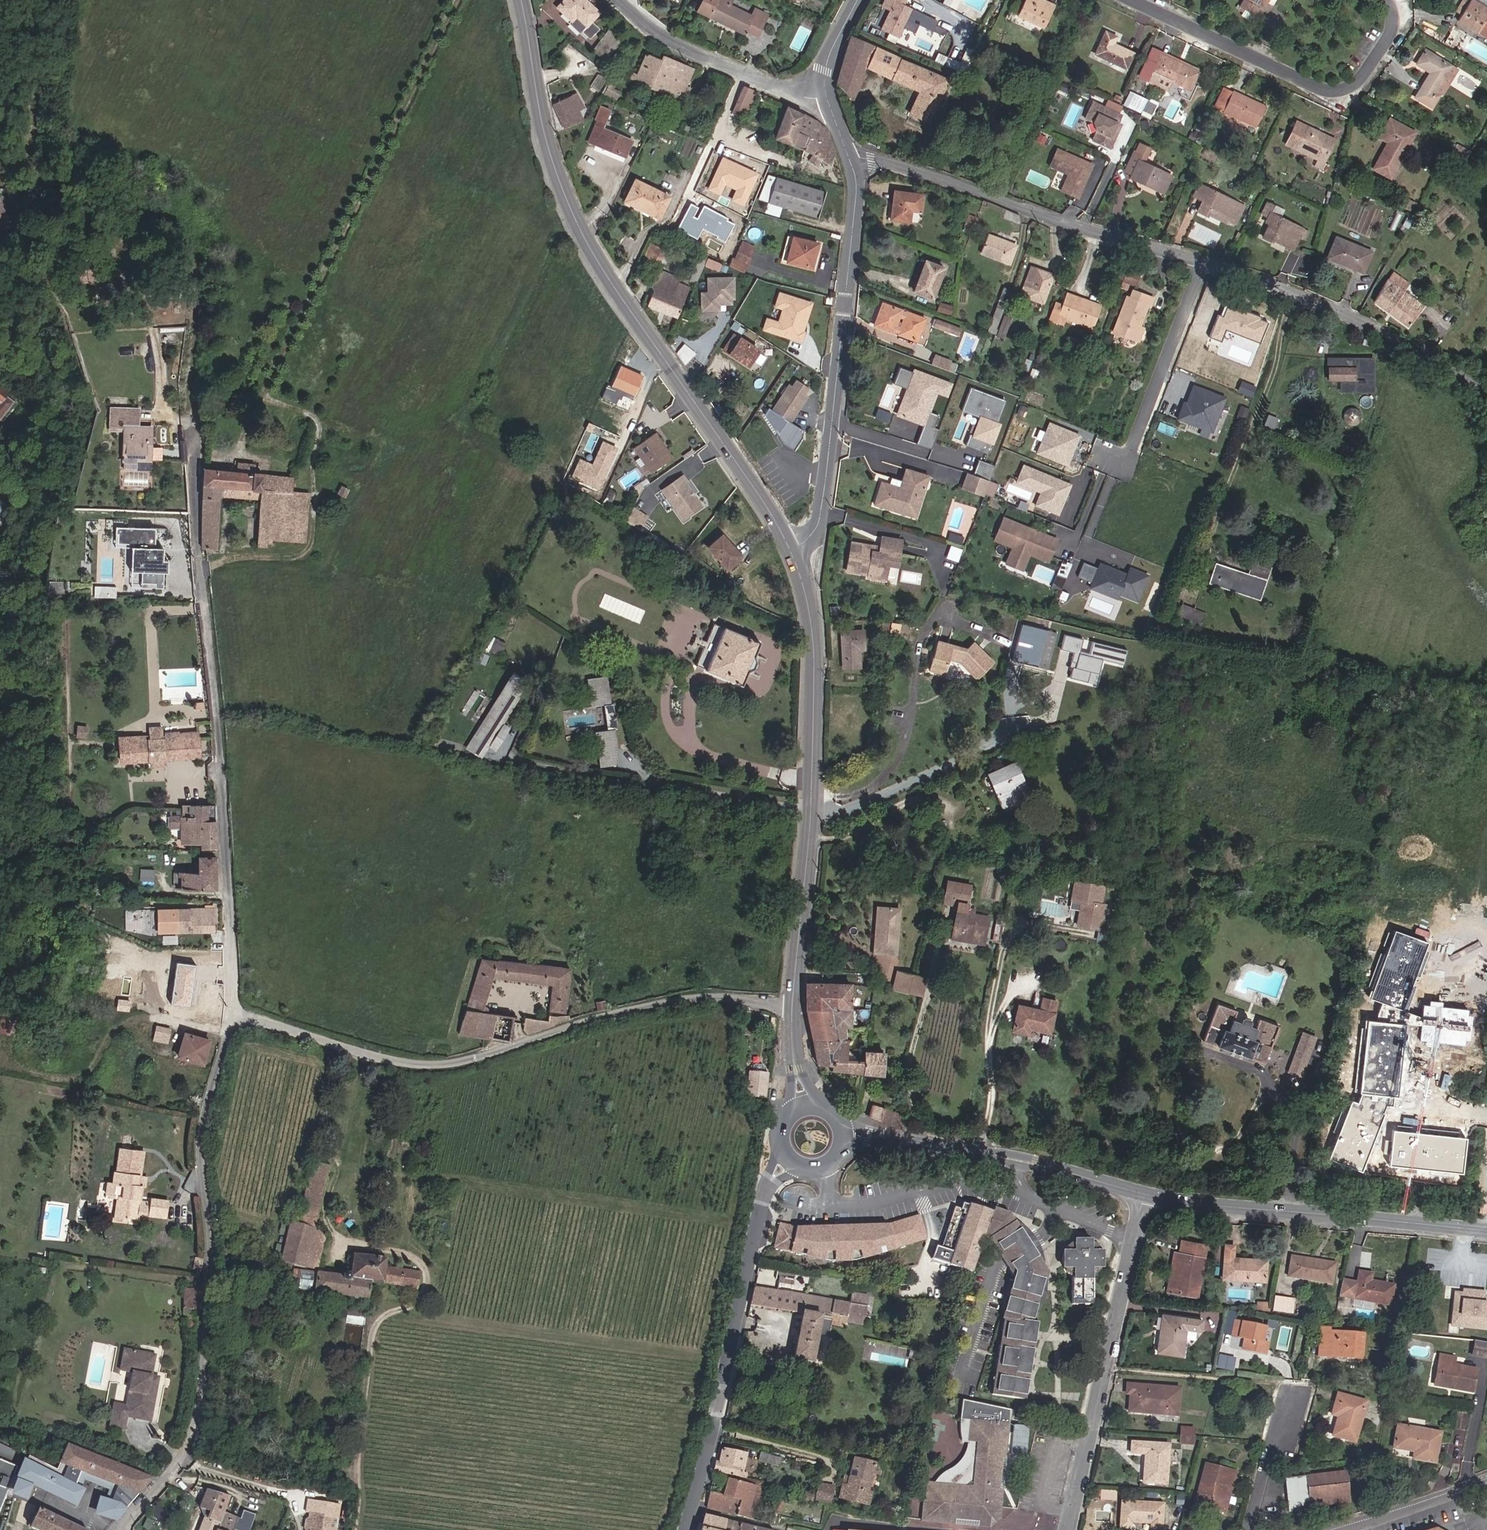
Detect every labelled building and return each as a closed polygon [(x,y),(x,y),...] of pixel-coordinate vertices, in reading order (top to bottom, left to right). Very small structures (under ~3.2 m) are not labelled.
[(572,21),(570,23),(581,33),(600,14),(586,0),(563,0),(557,6),(572,21)] [(753,34),(761,14),(750,9),(747,15),(727,6),(730,0),(698,0),(694,8),(708,14),(705,21),(739,35),(741,29),(753,34)] [(886,0),(893,4),(890,11),(881,29),(896,37),(910,11),(901,7),(905,0),(886,0)] [(893,4),(886,0),(882,7),(890,11),(893,4)] [(1015,18),(1038,30),(1050,8),(1034,0),(1024,0),(1015,18)] [(1257,19),(1264,10),(1265,11),(1272,0),(1250,0),(1249,1),(1248,0),(1246,0),(1240,9),(1248,14),(1248,13),(1257,19)] [(1451,11),(1457,15),(1454,19),(1474,31),(1476,28),(1486,34),(1486,2),(1483,0),(1458,0),(1451,11)] [(691,15),(705,21),(708,14),(694,8),(691,15)] [(1248,13),(1248,14),(1242,23),(1250,29),(1257,19),(1248,13)] [(610,29),(594,49),(607,60),(623,39),(610,29)] [(1131,55),(1112,45),(1115,38),(1102,33),(1091,55),(1123,71),(1131,55)] [(850,37),(836,82),(855,100),(864,67),(917,92),(909,113),(928,122),(945,81),(850,37)] [(1135,81),(1143,85),(1158,56),(1149,52),(1135,81)] [(687,84),(695,68),(663,56),(662,60),(648,54),(639,75),(634,72),(632,79),(653,87),(652,90),(669,96),(671,90),(687,96),(691,86),(687,84)] [(1422,54),(1414,69),(1429,76),(1416,102),(1433,111),(1438,101),(1433,99),(1436,94),(1449,68),(1422,54)] [(1158,56),(1143,85),(1167,97),(1173,85),(1187,91),(1196,74),(1158,56)] [(1455,71),(1449,68),(1436,94),(1442,97),(1455,71)] [(599,91),(602,85),(605,78),(597,74),(591,87),(599,91)] [(740,92),(731,113),(738,117),(747,95),(749,90),(742,87),(740,92)] [(1255,129),(1264,111),(1217,88),(1208,107),(1255,129)] [(725,111),(731,113),(740,92),(734,90),(725,111)] [(575,103),(578,102),(575,95),(553,104),(564,129),(582,121),(578,110),(575,103)] [(747,95),(738,117),(743,119),(753,98),(747,95)] [(1152,119),(1156,110),(1130,99),(1126,108),(1152,119)] [(630,138),(600,126),(606,109),(597,106),(592,118),(595,119),(587,140),(623,155),(630,138)] [(799,134),(810,139),(815,122),(787,106),(776,139),(794,146),(799,134)] [(1107,152),(1114,137),(1112,132),(1114,126),(1116,121),(1087,108),(1081,124),(1088,127),(1092,137),(1089,145),(1107,152)] [(838,142),(815,122),(810,139),(806,151),(815,155),(812,162),(820,167),(824,160),(832,165),(838,142)] [(1283,147),(1314,161),(1311,168),(1320,173),(1335,143),(1295,123),(1283,147)] [(1381,141),(1389,146),(1373,172),(1389,182),(1415,138),(1391,123),(1381,141)] [(799,134),(794,146),(806,151),(810,139),(799,134)] [(1467,163),(1472,155),(1459,147),(1454,154),(1467,163)] [(1161,185),(1164,187),(1168,178),(1141,167),(1146,153),(1137,149),(1134,156),(1131,155),(1122,177),(1130,180),(1129,183),(1157,195),(1161,185)] [(1079,186),(1082,187),(1089,168),(1054,152),(1047,170),(1066,177),(1059,193),(1077,201),(1080,194),(1077,193),(1079,186)] [(761,199),(772,202),(779,179),(770,176),(761,199)] [(779,179),(772,202),(784,206),(818,217),(826,191),(779,177),(779,179)] [(652,225),(668,205),(640,183),(624,202),(652,225)] [(1193,200),(1202,204),(1197,214),(1208,219),(1209,217),(1229,226),(1230,224),(1235,227),(1244,207),(1200,187),(1193,200)] [(905,219),(908,192),(890,190),(886,217),(905,219)] [(11,198),(0,195),(0,225),(11,198)] [(1413,215),(1418,205),(1405,199),(1401,209),(1413,215)] [(784,206),(772,202),(768,213),(781,217),(782,212),(784,206)] [(1271,213),(1274,205),(1267,203),(1261,216),(1268,219),(1265,224),(1268,226),(1263,240),(1271,244),(1273,241),(1293,249),(1298,238),(1306,241),(1310,231),(1282,218),(1271,213)] [(1286,211),(1274,205),(1271,213),(1282,218),(1286,211)] [(970,229),(975,217),(967,214),(962,226),(970,229)] [(1406,231),(1413,220),(1408,218),(1402,229),(1406,231)] [(1418,232),(1422,226),(1416,222),(1412,229),(1418,232)] [(788,259),(811,266),(818,243),(795,235),(788,259)] [(977,253),(1003,264),(1012,246),(985,236),(977,253)] [(745,250),(748,245),(741,242),(733,259),(746,265),(749,258),(752,253),(745,250)] [(645,261),(653,265),(661,248),(654,244),(645,261)] [(661,248),(653,265),(658,268),(666,251),(661,248)] [(1334,248),(1325,270),(1357,284),(1367,262),(1334,248)] [(694,284),(705,257),(698,255),(687,281),(694,284)] [(911,287),(929,294),(941,264),(923,257),(911,287)] [(1038,299),(1048,276),(1044,274),(1045,271),(1028,264),(1016,290),(1038,299)] [(1135,286),(1141,271),(1127,265),(1121,280),(1135,286)] [(650,287),(655,289),(656,290),(662,277),(656,275),(650,287)] [(736,276),(708,277),(708,291),(701,291),(702,310),(720,309),(720,305),(733,304),(733,299),(737,299),(736,276)] [(685,288),(662,277),(656,290),(655,289),(648,305),(666,312),(677,317),(683,303),(679,301),(685,288)] [(1393,277),(1388,283),(1403,294),(1407,288),(1393,277)] [(1375,303),(1407,326),(1420,306),(1406,296),(1403,294),(1388,283),(1375,303)] [(983,325),(990,327),(1004,291),(997,288),(983,325)] [(812,301),(778,291),(773,307),(781,309),(778,319),(766,316),(762,330),(802,341),(805,331),(803,330),(812,301)] [(1111,331),(1129,339),(1135,327),(1145,305),(1150,307),(1153,300),(1132,291),(1129,299),(1126,298),(1111,331)] [(1099,307),(1088,302),(1087,306),(1076,302),(1078,298),(1064,292),(1058,306),(1055,304),(1047,321),(1058,326),(1062,316),(1063,313),(1080,321),(1079,324),(1090,328),(1099,307)] [(877,299),(872,309),(877,311),(881,300),(877,299)] [(920,316),(881,300),(877,311),(872,309),(868,320),(911,337),(920,316)] [(950,313),(953,305),(940,300),(937,308),(950,313)] [(1268,319),(1226,304),(1222,315),(1217,313),(1208,336),(1221,341),(1225,328),(1260,341),(1268,319)] [(1000,309),(992,329),(1002,333),(1010,313),(1000,309)] [(1062,316),(1079,324),(1080,321),(1063,313),(1062,316)] [(931,316),(929,322),(942,327),(945,321),(931,316)] [(1135,327),(1129,339),(1135,342),(1140,330),(1135,327)] [(748,364),(758,348),(733,334),(724,349),(748,364)] [(681,355),(694,356),(695,347),(681,346),(681,355)] [(758,348),(748,364),(756,369),(765,353),(758,348)] [(1328,382),(1340,382),(1340,392),(1376,393),(1376,382),(1376,357),(1328,358),(1328,382)] [(912,366),(894,414),(922,424),(936,387),(949,392),(952,382),(912,366)] [(621,388),(634,394),(641,377),(617,367),(609,386),(607,385),(601,398),(614,404),(618,395),(621,388)] [(6,408),(10,412),(18,402),(23,396),(19,392),(13,398),(7,393),(11,389),(0,380),(0,415),(6,408)] [(808,389),(795,380),(791,386),(788,384),(771,411),(790,424),(807,397),(804,395),(808,389)] [(1239,390),(1252,395),(1255,387),(1242,382),(1239,390)] [(1226,396),(1193,383),(1186,401),(1184,400),(1177,418),(1213,432),(1226,396)] [(988,453),(1007,399),(969,387),(962,410),(977,415),(967,445),(988,453)] [(631,400),(634,394),(621,388),(618,395),(631,400)] [(10,412),(6,408),(0,415),(0,425),(10,412)] [(111,408),(111,418),(138,420),(139,409),(111,408)] [(782,445),(793,452),(801,439),(802,432),(790,424),(771,411),(768,409),(763,415),(782,445)] [(111,418),(111,429),(127,429),(127,426),(138,427),(138,420),(111,418)] [(1081,434),(1048,421),(1036,452),(1069,465),(1081,434)] [(124,442),(124,453),(137,454),(137,460),(150,460),(151,446),(148,446),(149,436),(151,436),(152,427),(138,427),(127,426),(127,429),(127,442),(124,442)] [(672,455),(666,446),(662,445),(660,442),(661,439),(655,430),(634,444),(639,452),(644,453),(646,457),(645,461),(651,470),(672,455)] [(571,479),(602,490),(617,446),(601,440),(593,462),(579,457),(571,479)] [(979,459),(974,473),(989,478),(994,465),(979,459)] [(1072,484),(1024,463),(1016,482),(1040,492),(1035,503),(1060,513),(1072,484)] [(205,547),(205,548),(217,548),(219,486),(260,490),(256,544),(264,545),(265,537),(297,539),(301,511),(294,511),(295,491),(291,491),(292,476),(204,468),(201,547),(205,547)] [(150,484),(150,470),(125,469),(125,484),(150,484)] [(869,506),(905,517),(912,494),(920,491),(925,477),(902,470),(900,474),(896,487),(878,482),(869,506)] [(961,489),(985,494),(989,478),(965,473),(961,489)] [(682,475),(660,491),(682,521),(704,505),(682,475)] [(994,495),(998,483),(990,480),(986,493),(994,495)] [(347,488),(341,484),(337,490),(343,494),(347,488)] [(294,511),(301,511),(307,512),(309,492),(295,491),(294,511)] [(912,494),(905,517),(911,519),(920,491),(912,494)] [(627,519),(641,529),(650,516),(635,506),(627,519)] [(1058,539),(1002,517),(993,540),(1012,548),(1005,564),(1025,572),(1031,556),(1049,563),(1058,539)] [(114,543),(154,545),(155,527),(115,525),(114,543)] [(736,553),(722,530),(708,538),(722,562),(736,553)] [(875,539),(874,545),(896,549),(896,542),(875,539)] [(893,568),(896,549),(874,545),(873,549),(873,555),(868,554),(868,549),(847,546),(843,574),(864,577),(864,580),(881,583),(883,567),(893,568)] [(140,587),(164,587),(164,559),(161,559),(161,547),(128,547),(128,571),(141,571),(140,587)] [(1063,589),(1073,564),(1063,559),(1053,584),(1063,589)] [(1259,559),(1252,577),(1240,573),(1238,578),(1221,573),(1223,568),(1215,565),(1209,584),(1216,586),(1218,581),(1241,589),(1239,594),(1247,596),(1249,591),(1253,593),(1251,597),(1260,600),(1273,564),(1259,559)] [(1127,573),(1100,562),(1089,587),(1118,599),(1120,593),(1138,600),(1149,574),(1130,566),(1127,573)] [(94,595),(116,597),(117,586),(95,584),(94,595)] [(1175,621),(1196,629),(1201,615),(1180,607),(1175,621)] [(790,620),(781,615),(779,618),(788,623),(790,620)] [(879,635),(886,636),(889,624),(882,622),(879,635)] [(1050,665),(1058,636),(1024,626),(1015,654),(1043,663),(1050,665)] [(724,627),(706,671),(741,685),(747,672),(752,670),(757,660),(754,654),(758,642),(724,627)] [(1061,648),(1074,651),(1069,678),(1098,684),(1103,660),(1125,664),(1129,647),(1064,635),(1061,648)] [(853,678),(854,659),(857,659),(857,641),(839,640),(839,666),(839,677),(853,678)] [(960,654),(932,647),(924,675),(942,680),(946,665),(956,668),(960,654)] [(960,654),(956,668),(970,685),(988,669),(969,648),(960,654)] [(600,676),(586,678),(591,705),(600,704),(604,728),(595,730),(598,753),(612,751),(608,728),(612,727),(608,702),(604,703),(600,676)] [(501,684),(467,749),(484,758),(518,693),(501,684)] [(490,747),(497,750),(509,725),(502,722),(490,747)] [(200,738),(182,739),(153,740),(152,736),(145,736),(145,741),(133,741),(133,758),(152,757),(166,757),(200,756),(200,738)] [(614,763),(612,751),(598,753),(600,765),(614,763)] [(990,781),(1009,816),(1031,805),(1012,770),(990,781)] [(215,844),(215,805),(183,806),(182,815),(170,815),(170,829),(183,829),(182,843),(215,844)] [(752,865),(754,858),(746,856),(745,864),(752,865)] [(217,890),(216,858),(198,857),(197,873),(183,873),(182,890),(215,890),(217,890)] [(141,880),(153,881),(154,871),(142,870),(141,880)] [(1074,927),(1104,933),(1109,905),(1103,904),(1106,885),(1073,880),(1069,903),(1079,905),(1074,927)] [(991,942),(996,919),(974,916),(978,888),(958,885),(954,905),(967,907),(961,937),(991,942)] [(876,943),(897,948),(906,905),(885,900),(876,943)] [(116,906),(115,921),(122,921),(123,906),(116,906)] [(178,908),(179,931),(216,931),(216,908),(178,908)] [(1396,932),(1370,999),(1383,1004),(1406,1012),(1431,945),(1396,932)] [(459,1033),(509,1042),(513,1019),(481,1014),(491,977),(551,987),(549,1011),(564,1014),(568,969),(481,959),(459,1033)] [(889,993),(906,997),(910,978),(894,975),(889,993)] [(919,980),(910,978),(906,997),(914,999),(919,980)] [(929,983),(919,980),(914,999),(918,1000),(925,1001),(929,983)] [(811,1038),(830,1039),(837,1039),(833,1028),(847,1029),(847,1018),(854,1019),(855,1005),(848,1005),(848,987),(805,987),(807,1013),(811,1038)] [(1025,1039),(1027,1031),(1047,1036),(1056,1003),(1033,998),(1030,1012),(1014,1008),(1007,1035),(1025,1039)] [(598,1012),(606,1010),(604,1003),(596,1004),(598,1012)] [(1465,1007),(1420,1003),(1419,1017),(1418,1026),(1417,1040),(1461,1044),(1465,1007)] [(1383,1004),(1376,1022),(1405,1025),(1418,1026),(1419,1017),(1406,1012),(1383,1004)] [(1276,1029),(1256,1022),(1252,1032),(1232,1025),(1235,1015),(1214,1007),(1201,1042),(1263,1064),(1276,1029)] [(556,1024),(569,1020),(568,1015),(555,1019),(556,1024)] [(525,1035),(556,1024),(555,1019),(548,1018),(547,1022),(523,1020),(522,1031),(525,1035)] [(847,1018),(847,1029),(864,1030),(866,1019),(854,1019),(847,1018)] [(1369,1022),(1362,1095),(1392,1098),(1398,1098),(1405,1025),(1376,1022),(1369,1022)] [(164,1037),(166,1028),(158,1027),(156,1036),(164,1037)] [(189,1028),(188,1032),(180,1057),(203,1065),(211,1042),(202,1039),(204,1032),(189,1028)] [(1308,1069),(1309,1064),(1313,1065),(1315,1059),(1310,1058),(1317,1033),(1309,1030),(1298,1066),(1308,1069)] [(830,1068),(830,1039),(811,1038),(821,1077),(826,1088),(833,1069),(830,1068)] [(837,1039),(830,1039),(830,1068),(833,1069),(858,1073),(860,1061),(845,1058),(847,1040),(837,1039)] [(860,1061),(858,1073),(879,1076),(883,1055),(861,1052),(860,1061)] [(765,1098),(767,1073),(748,1072),(746,1097),(765,1098)] [(1358,1104),(1350,1101),(1328,1158),(1361,1171),(1383,1115),(1380,1115),(1385,1105),(1391,1106),(1392,1098),(1362,1095),(1358,1104)] [(868,1118),(899,1130),(904,1119),(890,1114),(883,1112),(886,1105),(873,1101),(868,1118)] [(1465,1138),(1392,1130),(1388,1165),(1461,1173),(1465,1138)] [(146,1215),(146,1221),(162,1224),(165,1206),(150,1204),(149,1208),(136,1206),(139,1190),(133,1189),(135,1179),(137,1179),(141,1153),(116,1150),(113,1172),(111,1172),(109,1184),(103,1183),(101,1197),(113,1199),(112,1211),(123,1213),(122,1221),(133,1223),(133,1220),(135,1210),(142,1211),(141,1214),(146,1215)] [(312,1233),(328,1165),(312,1162),(298,1224),(289,1222),(278,1264),(272,1262),(270,1270),(276,1272),(275,1275),(286,1278),(290,1264),(303,1267),(304,1264),(315,1267),(318,1256),(307,1252),(310,1244),(320,1247),(323,1237),(312,1233)] [(948,1262),(966,1204),(961,1202),(959,1207),(954,1206),(941,1245),(934,1244),(931,1256),(948,1262)] [(984,1230),(991,1210),(967,1202),(966,1204),(948,1262),(970,1271),(983,1234),(984,1230)] [(1022,1235),(1011,1219),(1007,1212),(992,1207),(991,1210),(984,1230),(990,1232),(1001,1249),(1022,1235)] [(135,1210),(133,1220),(146,1221),(146,1215),(141,1214),(142,1211),(135,1210)] [(123,1213),(112,1211),(110,1223),(121,1225),(122,1221),(123,1213)] [(866,1229),(863,1229),(856,1260),(924,1241),(917,1215),(890,1223),(870,1229),(873,1243),(868,1243),(866,1229)] [(1032,1238),(1027,1231),(1019,1223),(1011,1219),(1022,1235),(1026,1242),(1030,1248),(1035,1255),(1041,1264),(1040,1257),(1036,1244),(1032,1238)] [(864,1224),(863,1229),(866,1229),(868,1243),(873,1243),(870,1229),(890,1223),(866,1224),(864,1224)] [(773,1247),(792,1251),(797,1229),(797,1227),(779,1224),(773,1247)] [(863,1229),(864,1224),(797,1227),(797,1229),(809,1230),(809,1244),(814,1244),(814,1230),(863,1229)] [(809,1230),(797,1229),(792,1251),(826,1259),(856,1260),(863,1229),(814,1230),(814,1244),(809,1244),(809,1230)] [(1001,1249),(990,1232),(984,1230),(983,1234),(987,1236),(1002,1259),(1010,1271),(1015,1269),(1009,1261),(1001,1249)] [(1030,1248),(1022,1235),(1001,1249),(1009,1261),(1030,1248)] [(1101,1254),(1099,1246),(1092,1240),(1086,1237),(1076,1237),(1070,1240),(1064,1246),(1061,1253),(1061,1257),(1064,1257),(1065,1261),(1064,1261),(1063,1265),(1065,1269),(1071,1275),(1071,1297),(1091,1297),(1091,1275),(1099,1267),(1101,1260),(1101,1254)] [(1182,1255),(1175,1254),(1168,1290),(1198,1294),(1208,1247),(1185,1242),(1182,1255)] [(307,1252),(318,1256),(320,1247),(310,1244),(307,1252)] [(1267,1263),(1250,1261),(1250,1258),(1235,1257),(1236,1244),(1228,1244),(1225,1279),(1266,1282),(1267,1263)] [(1029,1321),(1038,1287),(1041,1277),(1043,1276),(1045,1270),(1041,1264),(1035,1255),(1030,1248),(1009,1261),(1015,1269),(1002,1317),(1007,1318),(1001,1354),(1028,1358),(1029,1354),(1030,1343),(1033,1329),(1034,1322),(1029,1321)] [(417,1289),(420,1272),(384,1267),(385,1257),(353,1253),(351,1271),(343,1276),(297,1270),(296,1279),(292,1279),(291,1285),(294,1285),(294,1288),(366,1298),(368,1284),(382,1286),(382,1284),(417,1289)] [(1332,1281),(1335,1260),(1292,1254),(1289,1276),(1332,1281)] [(193,1270),(200,1271),(202,1261),(195,1259),(193,1270)] [(1373,1279),(1374,1271),(1359,1269),(1357,1279),(1343,1276),(1340,1295),(1391,1304),(1395,1283),(1373,1279)] [(850,1303),(755,1287),(751,1304),(801,1312),(795,1357),(814,1360),(819,1326),(831,1328),(832,1323),(846,1325),(850,1303)] [(1034,1322),(1042,1288),(1038,1287),(1029,1321),(1034,1322)] [(184,1308),(196,1308),(196,1290),(186,1289),(184,1308)] [(1455,1292),(1451,1328),(1486,1332),(1486,1292),(1464,1289),(1463,1293),(1455,1292)] [(1295,1312),(1296,1295),(1273,1295),(1273,1312),(1295,1312)] [(1183,1355),(1187,1329),(1201,1330),(1202,1320),(1162,1315),(1158,1352),(1183,1355)] [(1007,1318),(1002,1317),(990,1393),(995,1393),(1001,1357),(1001,1354),(1007,1318)] [(1234,1335),(1248,1338),(1245,1348),(1266,1353),(1269,1341),(1264,1340),(1267,1327),(1238,1319),(1234,1335)] [(1320,1356),(1365,1359),(1368,1334),(1321,1331),(1320,1356)] [(1482,1359),(1484,1344),(1474,1343),(1472,1358),(1482,1359)] [(127,1417),(151,1422),(158,1386),(151,1384),(153,1376),(157,1356),(126,1349),(122,1371),(134,1373),(127,1406),(115,1404),(110,1427),(124,1430),(127,1417)] [(1437,1356),(1436,1364),(1443,1365),(1439,1387),(1472,1393),(1476,1368),(1453,1364),(1455,1359),(1437,1356)] [(1026,1371),(1027,1361),(1001,1357),(995,1393),(1022,1398),(1026,1371)] [(1432,1386),(1439,1387),(1443,1365),(1436,1364),(1432,1386)] [(160,1378),(153,1376),(151,1384),(158,1386),(160,1378)] [(1180,1388),(1133,1383),(1132,1394),(1130,1411),(1178,1415),(1180,1388)] [(1339,1393),(1333,1415),(1342,1417),(1338,1436),(1357,1441),(1367,1400),(1339,1393)] [(1005,1461),(1008,1424),(1008,1420),(1009,1410),(962,1400),(961,1405),(960,1410),(959,1415),(959,1420),(959,1425),(959,1431),(960,1438),(961,1443),(966,1443),(976,1444),(974,1476),(965,1485),(936,1483),(925,1483),(922,1522),(957,1525),(957,1520),(979,1522),(980,1512),(985,1507),(1000,1508),(1002,1489),(999,1489),(1002,1460),(1005,1461)] [(1181,1427),(1181,1435),(1195,1436),(1196,1428),(1181,1427)] [(1396,1429),(1393,1450),(1406,1452),(1407,1448),(1414,1449),(1412,1460),(1433,1463),(1437,1435),(1423,1433),(1407,1430),(1396,1429)] [(1195,1436),(1181,1435),(1180,1443),(1195,1444),(1195,1436)] [(976,1444),(966,1443),(965,1452),(957,1464),(940,1477),(936,1483),(965,1485),(974,1476),(976,1444)] [(1132,1443),(1131,1454),(1145,1455),(1143,1484),(1167,1485),(1168,1445),(1132,1443)] [(100,1501),(95,1514),(114,1521),(138,1494),(149,1480),(68,1444),(59,1464),(56,1471),(42,1464),(28,1457),(18,1478),(73,1504),(80,1489),(76,1488),(81,1477),(109,1490),(104,1502),(100,1501)] [(20,1463),(24,1455),(0,1446),(0,1512),(20,1463)] [(715,1457),(713,1470),(747,1477),(748,1473),(743,1472),(747,1451),(723,1446),(721,1458),(715,1457)] [(780,1466),(782,1458),(760,1451),(758,1459),(780,1466)] [(871,1471),(873,1462),(852,1457),(847,1484),(840,1483),(837,1496),(869,1502),(872,1489),(867,1488),(871,1471)] [(879,1463),(873,1462),(871,1471),(877,1472),(879,1463)] [(1227,1508),(1234,1471),(1206,1465),(1198,1503),(1227,1508)] [(1346,1473),(1307,1478),(1308,1486),(1311,1503),(1311,1508),(1320,1506),(1320,1500),(1349,1496),(1346,1473)] [(708,1492),(704,1508),(744,1517),(751,1492),(760,1494),(762,1486),(726,1479),(722,1495),(708,1492)] [(1311,1503),(1308,1486),(1305,1486),(1304,1483),(1301,1480),(1290,1482),(1288,1485),(1289,1490),(1292,1493),(1293,1500),(1290,1503),(1291,1509),(1294,1511),(1305,1510),(1308,1507),(1307,1503),(1311,1503)] [(832,1503),(834,1484),(817,1482),(815,1500),(832,1503)] [(1350,1502),(1349,1496),(1320,1500),(1320,1506),(1350,1502)] [(1151,1529),(1161,1529),(1164,1529),(1166,1505),(1123,1500),(1121,1525),(1132,1526),(1133,1520),(1152,1522),(1151,1529)] [(957,1520),(957,1525),(990,1527),(991,1519),(1000,1519),(1000,1508),(985,1507),(980,1512),(979,1522),(957,1520)] [(330,1529),(333,1519),(339,1521),(341,1510),(333,1508),(328,1511),(327,1518),(311,1514),(310,1519),(307,1521),(305,1529),(306,1529),(331,1529),(330,1529)] [(68,1524),(38,1509),(29,1528),(33,1529),(65,1529),(68,1524)] [(201,1526),(199,1529),(230,1529),(233,1521),(206,1511),(201,1526)] [(754,1526),(739,1522),(704,1514),(699,1529),(769,1529),(754,1526)]
